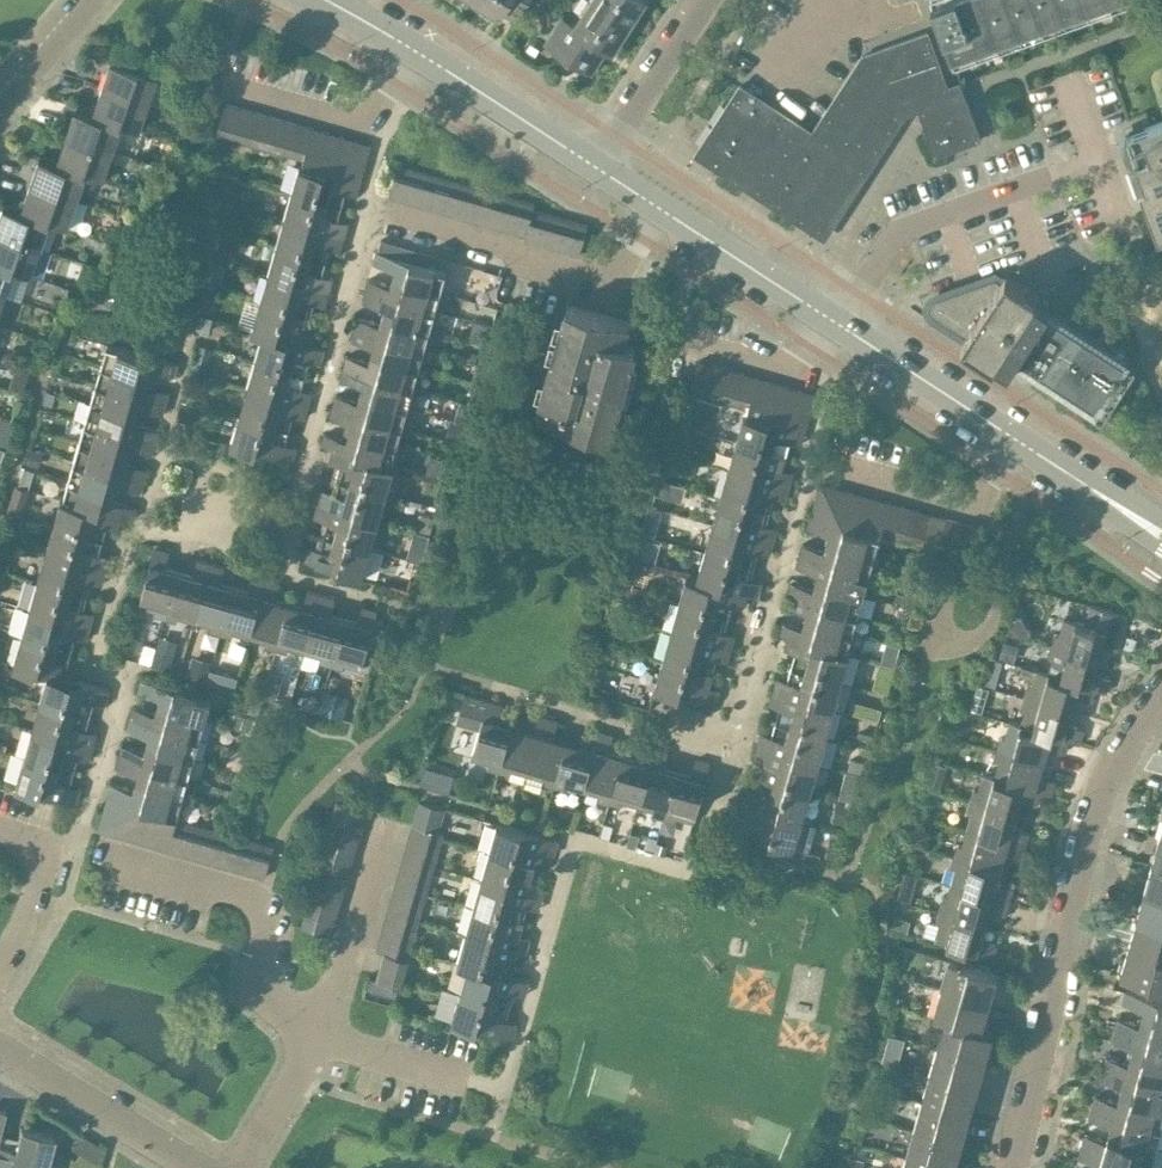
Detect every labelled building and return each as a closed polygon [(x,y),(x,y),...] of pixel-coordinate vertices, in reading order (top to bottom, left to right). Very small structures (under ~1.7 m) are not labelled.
[(500,13),(503,8),(516,17),(527,0),(480,0),(500,13)] [(592,0),(588,0),(574,22),(562,14),(544,42),(590,71),(607,46),(611,49),(628,23),(592,0)] [(628,23),(643,0),(592,0),(628,23)] [(933,1),(932,1),(951,56),(1107,0),(932,0),(933,1)] [(902,103),(950,86),(930,31),(863,55),(813,131),(758,96),(718,157),(822,225),(902,103)] [(171,77),(113,58),(103,86),(151,101),(162,105),(171,77)] [(713,123),(699,145),(700,146),(718,157),(758,96),(741,85),(739,83),(738,84),(713,123)] [(103,86),(95,112),(94,113),(124,122),(123,123),(141,129),(151,101),(103,86)] [(935,155),(981,138),(968,100),(921,117),(935,155)] [(216,134),(217,134),(230,138),(239,107),(225,103),(216,134)] [(94,113),(95,112),(76,105),(67,134),(115,149),(123,123),(124,122),(94,113)] [(253,111),(239,107),(230,138),(245,142),(253,111)] [(268,115),(253,111),(245,142),(259,146),(268,115)] [(282,119),(268,115),(259,146),(274,150),(282,119)] [(297,123),(282,119),(274,150),(288,154),(297,123)] [(1150,207),(1159,233),(1161,232),(1161,120),(1128,132),(1147,181),(1142,183),(1150,207)] [(303,158),(312,127),(297,123),(288,154),(301,158),(303,158)] [(315,168),(325,131),(312,127),(303,158),(301,164),(315,168)] [(330,172),(341,136),(325,131),(315,168),(330,172)] [(67,134),(58,160),(58,161),(88,171),(87,172),(105,178),(115,149),(67,134)] [(341,136),(330,172),(345,176),(355,140),(341,136)] [(345,176),(361,181),(371,144),(355,140),(345,176)] [(31,182),(78,198),(87,172),(88,171),(58,161),(58,160),(41,154),(31,182)] [(345,176),(330,172),(315,168),(301,164),(303,158),(301,158),(291,191),(342,205),(346,191),(357,194),(361,181),(345,176)] [(389,196),(402,199),(411,168),(397,165),(389,196)] [(424,172),(411,168),(402,199),(416,203),(424,172)] [(438,176),(424,172),(416,203),(430,207),(438,176)] [(452,180),(438,176),(430,207),(443,211),(452,180)] [(234,201),(238,186),(217,180),(214,193),(213,195),(214,196),(234,201)] [(466,184),(452,180),(443,211),(457,215),(466,184)] [(31,182),(23,208),(22,209),(52,219),(52,220),(69,226),(78,198),(31,182)] [(479,188),(466,184),(457,215),(470,219),(479,188)] [(494,192),(479,188),(470,219),(485,223),(494,192)] [(342,205),(291,191),(283,218),(345,236),(349,221),(339,218),(342,205)] [(507,196),(494,192),(485,223),(498,227),(507,196)] [(520,199),(507,196),(498,227),(511,230),(520,199)] [(535,203),(520,199),(511,230),(525,234),(526,234),(534,209),(533,209),(535,203)] [(43,246),(52,220),(52,219),(22,209),(23,208),(5,202),(0,216),(0,232),(43,246)] [(546,213),(534,209),(526,234),(525,234),(524,240),(538,244),(546,213)] [(560,217),(546,213),(538,244),(552,247),(560,217)] [(574,221),(560,217),(552,247),(565,251),(574,221)] [(345,236),(283,218),(275,246),(326,260),(330,246),(341,250),(345,236)] [(588,224),(574,221),(565,251),(579,255),(588,224)] [(16,268),(33,274),(43,246),(0,232),(0,262),(16,268)] [(382,240),(379,250),(394,254),(396,245),(382,240)] [(213,243),(210,255),(215,257),(227,260),(231,248),(218,245),(213,243)] [(326,260),(275,246),(268,274),(329,291),(333,277),(323,274),(326,260)] [(379,250),(377,249),(373,262),(396,269),(394,276),(441,289),(447,269),(394,254),(379,250)] [(7,294),(16,268),(0,262),(0,292),(7,294)] [(223,276),(211,273),(208,284),(220,288),(223,276)] [(1102,418),(1136,366),(1126,360),(1130,354),(1049,302),(1050,302),(1049,301),(1006,273),(1002,280),(995,275),(935,296),(932,298),(930,301),(929,305),(929,308),(931,312),(933,314),(965,335),(962,340),(994,361),(998,356),(1009,363),(1012,359),(1102,418)] [(329,291),(268,274),(260,301),(311,316),(315,301),(326,304),(329,291)] [(441,289),(394,276),(392,284),(369,277),(366,289),(436,309),(441,289)] [(218,289),(207,287),(203,306),(214,308),(218,289)] [(436,309),(366,289),(363,301),(385,307),(383,315),(430,328),(436,309)] [(311,316),(260,301),(252,329),(262,332),(314,346),(314,344),(318,332),(307,329),(311,316)] [(553,399),(548,419),(611,436),(642,325),(567,304),(541,396),(553,399)] [(213,317),(201,314),(200,313),(196,328),(199,329),(209,331),(213,317)] [(430,328),(383,315),(380,322),(358,316),(355,328),(425,347),(430,328)] [(425,347),(355,328),(352,340),(374,346),(372,353),(419,367),(425,347)] [(255,358),(306,373),(309,360),(320,363),(325,347),(314,344),(314,346),(262,332),(255,358)] [(178,363),(107,343),(101,362),(150,376),(152,369),(174,375),(178,363)] [(210,361),(213,347),(198,343),(195,357),(210,361)] [(419,367),(372,353),(370,361),(348,354),(344,366),(414,386),(419,367)] [(306,373),(255,358),(247,386),(308,403),(312,390),(302,387),(306,373)] [(690,391),(691,391),(704,395),(713,364),(699,360),(690,391)] [(150,376),(101,362),(96,382),(166,402),(170,390),(148,384),(150,376)] [(477,362),(472,381),(481,383),(486,365),(479,363),(477,362)] [(719,399),(728,368),(713,364),(704,395),(719,399)] [(414,386),(344,366),(341,378),(363,384),(361,392),(409,405),(414,386)] [(733,403),(742,372),(728,368),(719,399),(733,403)] [(748,408),(757,376),(742,372),(733,403),(745,407),(745,408),(747,408),(748,408)] [(761,418),(771,380),(757,376),(748,408),(747,408),(745,414),(761,418)] [(775,422),(786,384),(771,380),(761,418),(775,422)] [(166,402),(96,382),(91,401),(139,415),(141,407),(163,414),(166,402)] [(786,384),(775,422),(790,426),(801,388),(786,384)] [(308,403),(247,386),(239,414),(290,428),(293,415),(304,418),(308,403)] [(816,393),(815,392),(801,388),(790,426),(805,430),(816,393)] [(47,389),(43,402),(53,405),(57,392),(47,389)] [(409,405),(361,392),(359,399),(337,393),(334,405),(403,425),(409,405)] [(199,404),(183,400),(177,419),(193,424),(199,404)] [(460,400),(455,419),(469,422),(474,404),(460,400)] [(139,415),(91,401),(85,420),(156,440),(159,429),(137,423),(139,415)] [(350,430),(398,444),(403,425),(334,405),(331,417),(352,423),(350,430)] [(745,408),(736,439),(786,454),(790,440),(792,436),(803,439),(805,430),(790,426),(775,422),(761,418),(745,414),(747,408),(745,408)] [(231,443),(291,460),(293,461),(298,445),(286,442),(290,428),(239,414),(231,443)] [(1,415),(0,419),(0,425),(11,429),(14,420),(1,415)] [(452,418),(447,438),(463,442),(469,422),(455,419),(452,418)] [(80,440),(128,454),(130,446),(152,452),(156,440),(85,420),(80,440)] [(333,447),(395,464),(395,463),(392,463),(398,444),(350,430),(348,438),(325,432),(322,444),(333,447)] [(677,439),(673,451),(674,451),(691,456),(695,444),(677,439)] [(736,439),(728,467),(790,484),(792,475),(781,472),(783,467),(786,454),(736,439)] [(128,454),(80,440),(74,459),(144,479),(148,467),(126,461),(128,454)] [(27,446),(23,460),(39,466),(44,451),(27,446)] [(333,447),(331,456),(342,459),(341,464),(337,478),(387,492),(395,464),(333,447)] [(441,457),(435,475),(444,477),(447,478),(452,460),(441,457)] [(144,479),(74,459),(69,478),(117,492),(119,484),(141,490),(144,479)] [(34,469),(25,467),(21,479),(31,482),(34,469)] [(728,467),(720,495),(771,509),(775,495),(776,491),(787,494),(790,484),(728,467)] [(117,492),(69,478),(64,497),(61,496),(60,497),(122,515),(133,518),(137,506),(115,500),(117,492)] [(320,492),(318,502),(379,519),(387,492),(337,478),(334,491),(332,496),(320,492)] [(672,482),(659,478),(655,493),(668,497),(672,482)] [(812,517),(825,520),(835,485),(822,482),(812,517)] [(15,484),(7,511),(22,516),(30,489),(15,484)] [(825,520),(839,524),(849,489),(835,485),(825,520)] [(839,524),(853,528),(863,493),(849,489),(839,524)] [(429,492),(426,502),(436,505),(439,495),(429,492)] [(853,528),(867,532),(876,497),(863,493),(853,528)] [(720,495),(712,522),(774,540),(776,530),(766,527),(767,523),(771,509),(720,495)] [(60,497),(53,525),(104,539),(107,525),(109,520),(119,524),(122,515),(60,497)] [(879,536),(880,536),(881,532),(890,501),(876,497),(867,532),(879,536)] [(881,532),(882,533),(895,536),(904,505),(890,501),(881,532)] [(318,502),(315,511),(327,515),(325,519),(321,533),(372,547),(379,519),(318,502)] [(909,540),(918,509),(904,505),(895,536),(909,540)] [(920,543),(924,544),(932,513),(918,509),(909,540),(920,543)] [(422,512),(418,529),(430,532),(434,516),(422,512)] [(924,544),(928,545),(932,547),(937,548),(946,517),(932,513),(924,544)] [(831,534),(829,542),(874,555),(879,536),(867,532),(853,528),(839,524),(825,520),(812,517),(809,527),(831,534)] [(937,548),(951,552),(959,521),(946,517),(937,548)] [(642,531),(655,535),(659,522),(645,518),(641,531),(642,531)] [(951,552),(964,555),(972,525),(959,521),(951,552)] [(708,538),(704,550),(755,564),(759,550),(760,546),(771,549),(774,540),(712,522),(712,523),(708,538)] [(53,525),(45,553),(107,570),(109,560),(98,557),(100,553),(104,539),(53,525)] [(978,559),(987,529),(972,525),(964,555),(978,559)] [(305,548),(302,558),(364,575),(364,574),(364,573),(372,547),(321,533),(318,546),(316,551),(305,548)] [(804,542),(801,555),(868,574),(874,555),(829,542),(827,549),(804,542)] [(155,546),(139,604),(155,609),(154,614),(167,618),(180,570),(166,566),(170,550),(155,546)] [(410,547),(407,558),(421,561),(422,562),(425,551),(410,547)] [(697,576),(697,577),(747,592),(747,593),(758,596),(761,585),(750,582),(751,578),(755,564),(704,550),(697,576)] [(0,552),(0,568),(8,571),(12,556),(0,552)] [(45,553),(37,580),(88,594),(92,581),(93,576),(104,579),(106,570),(107,570),(45,553)] [(863,593),(868,574),(801,555),(798,566),(819,572),(817,581),(863,593)] [(212,562),(198,558),(193,574),(180,570),(167,618),(178,621),(179,617),(195,621),(212,562)] [(631,569),(636,571),(639,561),(633,560),(631,569)] [(221,634),(234,586),(221,582),(225,566),(212,562),(195,621),(210,625),(209,631),(221,634)] [(234,586),(221,634),(232,637),(234,632),(250,637),(266,577),(253,573),(248,590),(234,586)] [(686,573),(678,603),(729,617),(733,602),(734,598),(745,601),(747,593),(747,592),(697,577),(697,576),(686,573)] [(276,649),(290,601),(276,597),(281,581),(266,577),(250,637),(265,641),(264,646),(276,649)] [(37,580),(29,608),(91,625),(93,616),(83,613),(84,608),(88,594),(37,580)] [(793,581),(790,594),(858,613),(863,593),(817,581),(815,587),(793,581)] [(290,601),(276,649),(288,653),(289,648),(305,652),(322,593),(308,589),(304,605),(290,601)] [(908,591),(903,594),(897,592),(894,601),(907,604),(913,606),(915,606),(919,594),(917,594),(908,591)] [(331,665),(345,617),(331,613),(336,597),(322,593),(305,652),(321,657),(319,662),(331,665)] [(809,611),(806,619),(852,632),(858,613),(790,594),(787,605),(809,611)] [(678,603),(670,630),(732,648),(735,638),(724,635),(725,630),(729,617),(678,603)] [(1129,615),(1090,604),(1085,623),(1063,617),(1059,633),(1054,632),(1051,644),(1098,658),(1102,644),(1119,649),(1129,615)] [(361,668),(364,656),(375,617),(378,609),(363,605),(359,621),(345,617),(331,665),(343,668),(344,664),(361,668)] [(29,608),(21,636),(72,650),(76,636),(77,631),(88,634),(91,625),(29,608)] [(375,617),(368,645),(377,647),(384,620),(375,617)] [(852,632),(806,619),(804,626),(783,620),(779,632),(790,635),(849,652),(850,651),(849,651),(847,650),(852,632)] [(670,630),(662,658),(713,672),(717,658),(718,653),(729,656),(732,648),(670,630)] [(790,635),(788,644),(799,647),(797,652),(793,666),(842,679),(849,652),(790,635)] [(21,636),(14,664),(47,673),(75,681),(76,679),(78,671),(67,668),(69,663),(72,650),(21,636)] [(1019,644),(1007,641),(1004,640),(999,656),(1002,657),(1015,661),(1019,644)] [(140,660),(146,662),(151,663),(156,647),(156,646),(145,643),(140,660)] [(1098,658),(1051,644),(1048,655),(1052,657),(1048,672),(1048,673),(1095,686),(1095,687),(1107,691),(1111,676),(1095,671),(1098,658)] [(151,663),(151,664),(170,670),(175,652),(156,647),(151,663)] [(602,659),(607,660),(612,662),(616,650),(610,648),(605,647),(602,659)] [(213,661),(193,655),(188,673),(187,675),(206,681),(207,681),(211,668),(213,661)] [(654,685),(654,686),(705,700),(702,710),(713,713),(716,703),(719,693),(708,690),(709,685),(713,672),(662,658),(654,685)] [(777,680),(774,690),(834,707),(842,679),(793,666),(790,679),(788,684),(777,680)] [(1024,696),(1071,709),(1075,696),(1091,700),(1095,687),(1095,686),(1048,673),(1048,672),(1037,668),(1032,685),(1027,684),(1024,696)] [(980,682),(996,686),(999,673),(984,669),(980,682)] [(220,685),(234,689),(235,686),(238,676),(224,672),(220,685)] [(47,673),(40,700),(90,714),(94,701),(95,696),(107,699),(107,697),(109,689),(76,679),(75,681),(47,673)] [(875,676),(872,688),(888,693),(891,680),(875,676)] [(142,677),(138,690),(160,697),(158,704),(206,717),(211,697),(142,677)] [(265,687),(263,694),(262,695),(265,696),(276,699),(277,698),(279,691),(265,687)] [(343,718),(343,716),(349,695),(325,688),(324,692),(319,710),(319,711),(343,718)] [(774,690),(772,699),(782,702),(781,707),(777,721),(826,734),(834,707),(774,690)] [(976,691),(971,708),(982,711),(987,695),(976,691)] [(465,693),(457,721),(480,727),(471,758),(488,763),(487,768),(499,771),(512,724),(499,720),(503,703),(465,693)] [(304,694),(301,706),(309,707),(315,709),(316,710),(320,698),(304,694)] [(1071,709),(1024,696),(1021,708),(1025,709),(1021,723),(1022,724),(1022,725),(1069,738),(1068,739),(1080,742),(1084,727),(1068,723),(1071,709)] [(40,700),(32,728),(83,742),(94,745),(96,736),(85,733),(86,728),(90,714),(40,700)] [(206,717),(158,704),(156,711),(134,705),(131,717),(200,737),(206,717)] [(872,705),(869,717),(878,720),(882,708),(872,705)] [(970,725),(974,712),(970,710),(961,707),(957,721),(970,725)] [(235,712),(231,725),(252,731),(257,733),(258,732),(261,719),(235,712)] [(528,774),(544,715),(531,712),(526,728),(512,724),(499,771),(511,774),(512,770),(528,774)] [(554,787),(568,739),(554,736),(558,719),(544,715),(528,774),(525,786),(541,791),(543,784),(554,787)] [(200,737),(131,717),(128,729),(149,735),(147,743),(195,756),(200,737)] [(762,736),(759,745),(818,762),(826,734),(777,721),(774,734),(772,739),(762,736)] [(1022,724),(1021,723),(1021,724),(1010,721),(1005,737),(1000,736),(997,747),(1044,761),(1047,747),(1064,752),(1068,739),(1069,738),(1022,725),(1022,724)] [(583,790),(600,731),(586,727),(582,743),(568,739),(554,787),(566,790),(567,785),(583,790)] [(32,728),(24,755),(75,769),(78,756),(80,752),(91,755),(94,745),(83,742),(32,728)] [(857,741),(873,745),(876,735),(860,730),(857,741)] [(608,802),(621,755),(609,751),(614,735),(600,731),(583,790),(599,794),(597,799),(608,802)] [(195,756),(147,743),(145,750),(123,744),(120,756),(189,775),(195,756)] [(637,805),(654,747),(641,743),(637,759),(621,755),(608,802),(621,806),(622,801),(637,805)] [(759,745),(757,754),(767,757),(766,762),(762,776),(810,790),(818,762),(759,745)] [(235,747),(234,746),(229,766),(241,769),(246,750),(235,747)] [(664,818),(677,770),(664,767),(669,751),(654,747),(637,805),(653,810),(652,815),(664,818)] [(1044,761),(997,747),(994,759),(998,760),(994,775),(995,775),(994,777),(1041,790),(1041,791),(1053,794),(1057,779),(1040,774),(1044,761)] [(24,755),(16,784),(55,795),(77,801),(78,801),(81,791),(70,788),(71,783),(75,769),(24,755)] [(189,775),(120,756),(116,768),(138,774),(136,781),(184,795),(189,775)] [(864,776),(868,762),(851,757),(847,771),(864,776)] [(678,816),(695,821),(711,762),(696,758),(692,774),(677,770),(664,818),(676,821),(678,816)] [(939,764),(935,762),(928,787),(931,788),(941,791),(948,766),(939,764)] [(441,789),(449,792),(455,773),(447,771),(441,789)] [(995,775),(994,775),(982,772),(978,789),(973,787),(969,799),(1017,813),(1020,799),(1037,804),(1041,791),(1041,790),(994,777),(995,775)] [(746,791),(743,801),(802,817),(810,790),(762,776),(758,789),(757,794),(746,791)] [(184,795),(136,781),(134,789),(112,783),(108,795),(122,799),(136,803),(150,806),(164,810),(178,814),(184,795)] [(839,797),(855,802),(858,791),(842,787),(839,797)] [(99,829),(100,829),(112,833),(122,799),(108,795),(99,829)] [(136,803),(122,799),(112,833),(126,837),(136,803)] [(1017,813),(969,799),(966,811),(971,812),(967,828),(1025,845),(1029,831),(1013,826),(1017,813)] [(433,829),(439,806),(419,800),(413,824),(433,829)] [(849,824),(855,804),(853,804),(841,800),(836,820),(848,824),(849,824)] [(735,829),(797,846),(804,848),(812,820),(805,818),(802,817),(743,801),(735,829)] [(150,806),(136,803),(126,837),(140,841),(150,806)] [(164,810),(150,806),(140,841),(154,845),(164,810)] [(169,849),(177,818),(178,814),(164,810),(154,845),(169,849)] [(328,829),(359,838),(363,825),(332,816),(328,829)] [(181,852),(190,822),(177,818),(169,849),(181,852)] [(559,839),(497,821),(489,850),(539,864),(543,851),(554,854),(559,839)] [(195,856),(204,826),(190,822),(181,852),(195,856)] [(604,822),(600,835),(609,838),(613,825),(604,822)] [(409,838),(439,847),(443,832),(433,829),(413,824),(409,838)] [(209,860),(218,829),(204,826),(195,856),(209,860)] [(1025,845),(967,828),(962,844),(957,842),(954,855),(1001,868),(1005,854),(1022,859),(1025,845)] [(224,864),(232,834),(218,829),(209,860),(224,864)] [(324,843),(355,852),(359,838),(328,829),(324,843)] [(238,868),(246,837),(232,834),(224,864),(238,868)] [(1160,834),(1152,861),(1161,864),(1161,835),(1160,834)] [(648,836),(644,849),(653,851),(657,838),(648,836)] [(251,872),(259,841),(246,837),(238,868),(251,872)] [(405,852),(436,860),(439,847),(409,838),(405,852)] [(266,876),(274,845),(259,841),(251,872),(266,876)] [(837,859),(841,844),(830,841),(826,856),(837,859)] [(657,842),(655,851),(665,854),(667,844),(657,842)] [(321,857),(352,866),(355,852),(324,843),(321,857)] [(481,877),(543,895),(547,881),(536,878),(539,864),(489,850),(481,877)] [(401,865),(432,874),(436,860),(405,852),(401,865)] [(1001,868),(954,855),(951,866),(955,867),(951,883),(1010,900),(1014,886),(997,882),(1001,868)] [(317,871),(348,879),(352,866),(321,857),(317,871)] [(1161,894),(1161,864),(1152,861),(1144,889),(1161,894)] [(397,879),(428,888),(432,874),(401,865),(397,879)] [(904,879),(915,882),(918,873),(906,870),(905,870),(902,878),(904,879)] [(313,884),(344,893),(348,879),(317,871),(313,884)] [(473,905),(524,919),(528,905),(539,909),(543,895),(481,877),(473,905)] [(393,893),(424,902),(428,888),(397,879),(393,893)] [(1010,900),(951,883),(946,899),(942,898),(938,910),(985,923),(989,909),(1006,914),(1010,900)] [(309,898),(340,907),(344,893),(313,884),(309,898)] [(1161,924),(1161,894),(1144,889),(1136,917),(1161,924)] [(389,907),(420,916),(424,902),(393,893),(389,907)] [(305,912),(336,920),(340,907),(309,898),(305,912)] [(466,933),(527,950),(531,936),(520,933),(524,919),(473,905),(466,933)] [(385,921),(416,929),(420,916),(389,907),(385,921)] [(985,923),(938,910),(935,921),(940,922),(935,940),(994,956),(998,941),(982,937),(985,923)] [(301,926),(332,934),(336,920),(305,912),(301,926)] [(1136,917),(1128,944),(1161,954),(1161,924),(1136,917)] [(381,934),(412,943),(416,929),(385,921),(381,934)] [(508,975),(509,973),(512,961),(523,964),(527,950),(466,933),(458,961),(468,964),(468,963),(508,975)] [(377,949),(385,951),(386,950),(408,956),(412,943),(381,934),(377,949)] [(1128,944),(1120,973),(1161,985),(1161,954),(1128,944)] [(401,985),(408,956),(386,950),(385,951),(378,978),(387,981),(401,985)] [(941,987),(989,1001),(998,972),(949,959),(941,987)] [(530,979),(520,977),(509,973),(508,975),(468,963),(468,964),(460,991),(511,1005),(515,991),(526,994),(530,979)] [(899,974),(901,965),(894,963),(891,972),(897,974),(899,974)] [(981,1029),(982,1028),(989,1001),(941,987),(933,1015),(944,1019),(944,1020),(945,1018),(981,1029)] [(1161,1022),(1161,1000),(1126,990),(1122,1002),(1144,1008),(1142,1016),(1161,1022)] [(514,1037),(518,1022),(507,1019),(511,1005),(460,991),(452,1019),(514,1037)] [(888,993),(886,1001),(897,1004),(899,996),(888,993)] [(1142,1016),(1140,1023),(1118,1017),(1114,1029),(1161,1043),(1161,1022),(1142,1016)] [(944,1020),(937,1045),(985,1059),(993,1031),(982,1028),(981,1029),(945,1018),(944,1020)] [(1114,1029),(1111,1041),(1134,1047),(1131,1055),(1161,1064),(1161,1043),(1114,1029)] [(887,1039),(884,1053),(889,1054),(893,1041),(887,1039)] [(985,1059),(937,1045),(929,1073),(977,1086),(985,1059)] [(1131,1055),(1129,1062),(1108,1056),(1104,1068),(1161,1084),(1161,1064),(1131,1055)] [(1104,1068),(1101,1079),(1123,1085),(1120,1094),(1161,1106),(1161,1084),(1104,1068)] [(977,1086),(929,1073),(921,1100),(969,1114),(977,1086)] [(1120,1094),(1118,1101),(1096,1094),(1093,1107),(1161,1127),(1161,1106),(1120,1094)] [(969,1114),(921,1100),(913,1128),(962,1141),(969,1114)] [(1157,1146),(1161,1127),(1093,1107),(1090,1118),(1112,1124),(1109,1132),(1157,1146)] [(869,1118),(866,1127),(877,1130),(879,1121),(869,1118)] [(54,1135),(20,1127),(15,1146),(0,1142),(0,1167),(45,1167),(54,1135)] [(913,1128),(906,1155),(951,1167),(954,1167),(962,1141),(913,1128)] [(1082,1146),(1151,1166),(1157,1146),(1109,1132),(1107,1139),(1085,1133),(1082,1146)] [(1151,1166),(1082,1146),(1078,1157),(1101,1163),(1100,1167),(1150,1167),(1151,1166)] [(902,1167),(951,1167),(906,1155),(902,1167)] [(850,1167),(862,1167),(864,1161),(853,1158),(850,1167)]
